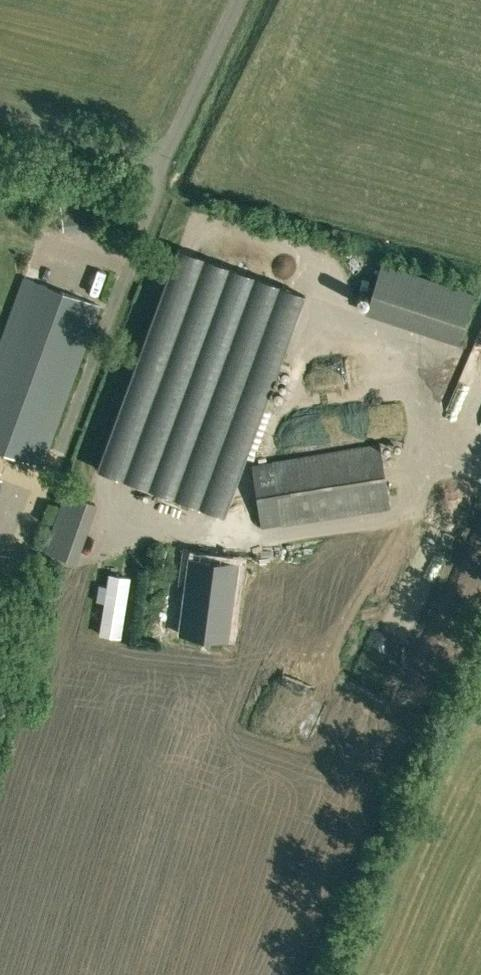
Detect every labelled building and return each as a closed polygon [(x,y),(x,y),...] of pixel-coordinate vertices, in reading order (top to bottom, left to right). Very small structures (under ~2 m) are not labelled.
[(182,250),(99,469),(225,517),(308,298),(182,250)] [(385,259),(370,309),(465,337),(480,287),(385,259)] [(103,307),(23,277),(0,339),(0,451),(43,467),(103,307)] [(389,507),(379,445),(252,466),(262,528),(389,507)] [(93,557),(99,494),(66,491),(60,554),(93,557)] [(231,634),(242,558),(194,551),(182,627),(231,634)] [(127,570),(103,567),(97,616),(122,619),(127,570)] [(8,719),(12,703),(0,700),(0,717),(8,719)]
